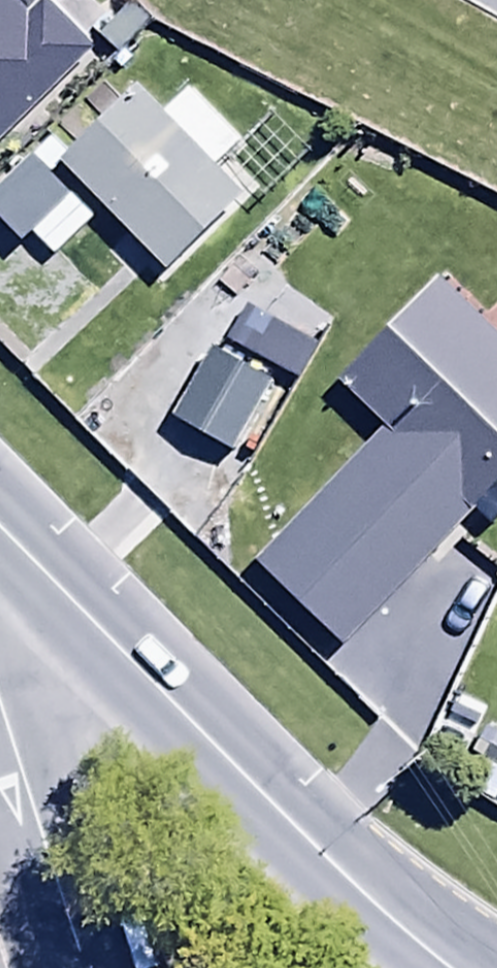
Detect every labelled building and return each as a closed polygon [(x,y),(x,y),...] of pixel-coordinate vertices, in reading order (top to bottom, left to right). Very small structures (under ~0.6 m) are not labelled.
[(86,57),(37,9),(46,0),(0,0),(0,143),(86,57)] [(242,206),(213,177),(235,154),(181,100),(158,122),(133,97),(57,172),(166,282),(242,206)] [(230,169),(262,197),(300,154),(268,126),(230,169)] [(231,459),(270,389),(280,395),(305,348),(269,328),(244,373),(209,354),(170,426),(231,459)] [(357,390),(395,427),(291,532),(375,616),(496,493),(496,422),(411,336),(357,390)]
